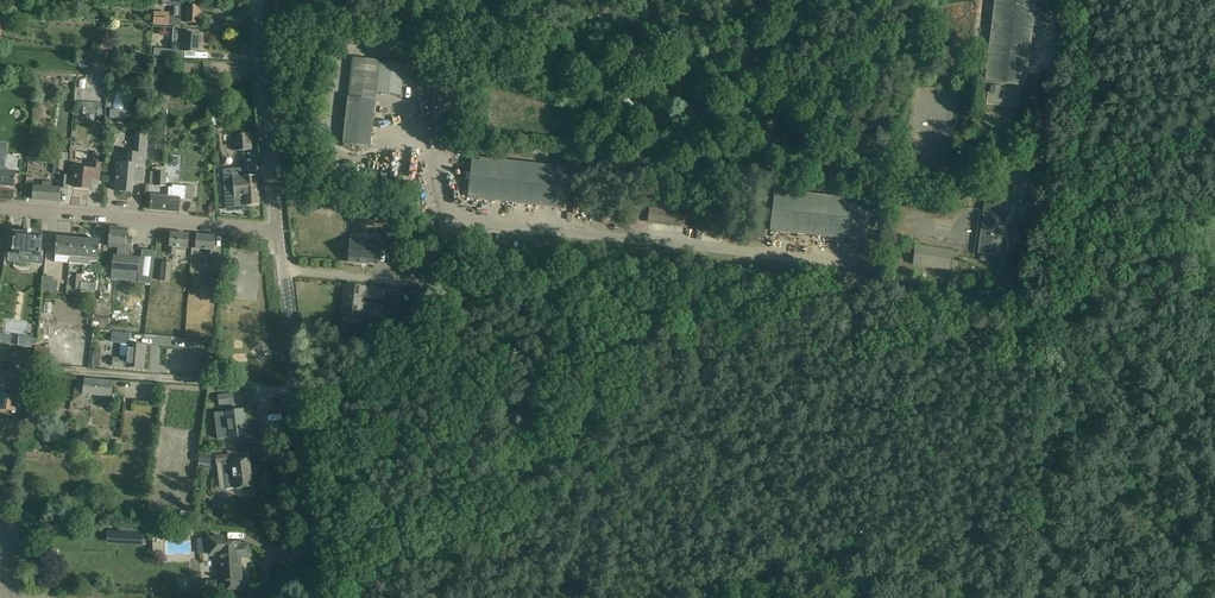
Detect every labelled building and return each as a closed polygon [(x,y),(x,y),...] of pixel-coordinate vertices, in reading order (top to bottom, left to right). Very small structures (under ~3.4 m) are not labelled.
[(162,5),(175,6),(174,16),(170,16),(170,13),(154,12),(153,24),(178,26),(178,23),(188,23),(200,24),(201,7),(187,6),(188,0),(162,0),(162,5)] [(1025,87),(1028,60),(1037,61),(1037,53),(1029,52),(1032,26),(1041,27),(1041,19),(1033,18),(1035,0),(994,0),(984,82),(1025,87)] [(198,52),(199,44),(200,44),(201,37),(199,37),(199,35),(179,34),(178,41),(172,40),(171,49),(154,48),(154,55),(185,57),(185,51),(198,52)] [(79,65),(106,67),(107,53),(80,51),(79,65)] [(370,146),(376,92),(400,95),(403,67),(379,64),(379,62),(354,59),(347,115),(345,115),(344,123),(346,123),(344,148),(351,148),(351,144),(370,146)] [(168,75),(168,92),(180,92),(181,76),(168,75)] [(990,85),(989,94),(999,95),(1000,86),(990,85)] [(122,107),(120,90),(110,91),(112,108),(122,107)] [(81,107),(80,114),(100,115),(101,103),(82,102),(82,107),(81,107)] [(109,117),(122,117),(122,108),(109,108),(109,117)] [(222,108),(212,109),(212,117),(222,116),(222,108)] [(143,183),(146,154),(148,135),(135,133),(134,153),(128,152),(127,163),(118,162),(115,191),(132,192),(133,182),(143,183)] [(251,134),(234,135),(235,151),(252,150),(251,134)] [(31,152),(30,165),(37,165),(38,153),(31,152)] [(69,175),(67,175),(68,153),(56,152),(54,173),(61,174),(60,188),(51,187),(52,183),(43,182),(42,187),(33,186),(32,200),(60,202),(61,188),(68,189),(69,175)] [(93,152),(92,163),(92,170),(76,168),(74,187),(91,189),(91,179),(99,180),(101,163),(99,163),(100,153),(93,152)] [(0,157),(0,186),(15,188),(16,176),(16,171),(5,170),(6,158),(0,157)] [(468,198),(563,209),(568,168),(473,158),(468,198)] [(151,183),(166,185),(168,172),(165,172),(165,168),(156,167),(155,174),(152,173),(151,183)] [(257,176),(236,178),(233,178),(236,206),(259,204),(257,176)] [(151,195),(150,210),(179,212),(180,199),(194,200),(195,187),(172,185),(172,188),(169,187),(168,197),(151,195)] [(771,231),(866,242),(870,202),(775,191),(771,231)] [(1007,202),(985,199),(978,254),(999,257),(1007,202)] [(375,207),(375,216),(386,216),(387,208),(375,207)] [(648,209),(647,224),(673,226),(673,210),(648,209)] [(138,273),(138,272),(139,259),(139,258),(130,257),(131,249),(132,238),(126,238),(127,229),(110,227),(109,239),(109,240),(108,245),(120,246),(119,254),(114,253),(114,263),(113,263),(113,270),(138,273)] [(19,262),(32,264),(33,256),(40,257),(42,235),(14,233),(12,254),(19,255),(19,262)] [(188,248),(188,246),(189,234),(170,233),(168,254),(175,255),(176,247),(188,248)] [(215,237),(196,235),(195,249),(208,250),(207,258),(213,258),(215,237)] [(70,255),(71,238),(57,237),(55,254),(70,255)] [(83,264),(85,239),(71,238),(70,255),(69,263),(83,264)] [(98,258),(99,252),(100,241),(85,239),(83,264),(90,265),(91,261),(98,262),(98,258)] [(350,241),(348,262),(368,264),(368,263),(377,264),(379,242),(366,240),(365,242),(350,241)] [(916,246),(914,265),(949,270),(951,251),(916,246)] [(139,259),(138,272),(139,273),(137,283),(151,285),(155,252),(142,250),(141,260),(139,259)] [(163,262),(161,281),(169,282),(171,263),(163,262)] [(206,278),(206,285),(217,286),(219,273),(212,272),(211,278),(206,278)] [(43,291),(57,292),(58,281),(53,280),(54,277),(44,276),(43,291)] [(81,282),(81,290),(96,292),(96,284),(81,282)] [(345,286),(342,314),(362,316),(363,306),(384,308),(386,291),(370,289),(370,291),(365,291),(365,288),(345,286)] [(407,319),(405,303),(394,305),(397,321),(407,319)] [(93,324),(106,325),(107,318),(93,316),(93,324)] [(406,323),(398,324),(399,335),(407,333),(406,323)] [(112,332),(111,343),(128,345),(129,334),(112,332)] [(0,334),(0,343),(10,344),(12,335),(0,334)] [(200,351),(201,340),(188,340),(188,350),(200,351)] [(120,359),(113,358),(112,366),(122,367),(122,366),(127,366),(127,368),(143,369),(145,345),(129,344),(128,357),(121,356),(120,359)] [(94,351),(92,367),(99,368),(101,352),(94,351)] [(34,362),(33,363),(48,364),(49,354),(35,352),(34,362)] [(1,382),(0,393),(0,409),(15,411),(17,395),(9,394),(11,383),(16,383),(18,372),(0,370),(0,382),(1,382)] [(111,398),(112,394),(113,382),(76,378),(73,401),(89,403),(90,396),(111,398)] [(233,394),(218,396),(220,405),(234,404),(233,394)] [(29,398),(27,417),(26,427),(40,428),(41,418),(36,418),(38,399),(29,398)] [(226,412),(214,413),(217,440),(229,438),(246,436),(243,410),(226,412)] [(31,458),(31,447),(23,446),(23,457),(31,458)] [(211,454),(200,453),(199,463),(210,465),(211,454)] [(228,455),(215,457),(216,464),(217,463),(224,463),(227,489),(235,489),(240,488),(252,487),(249,460),(237,461),(229,462),(228,455)] [(108,543),(143,545),(144,532),(108,530),(108,543)] [(209,538),(209,550),(209,553),(219,552),(221,590),(242,589),(240,556),(250,556),(249,545),(239,546),(239,544),(223,545),(222,537),(209,538)]
